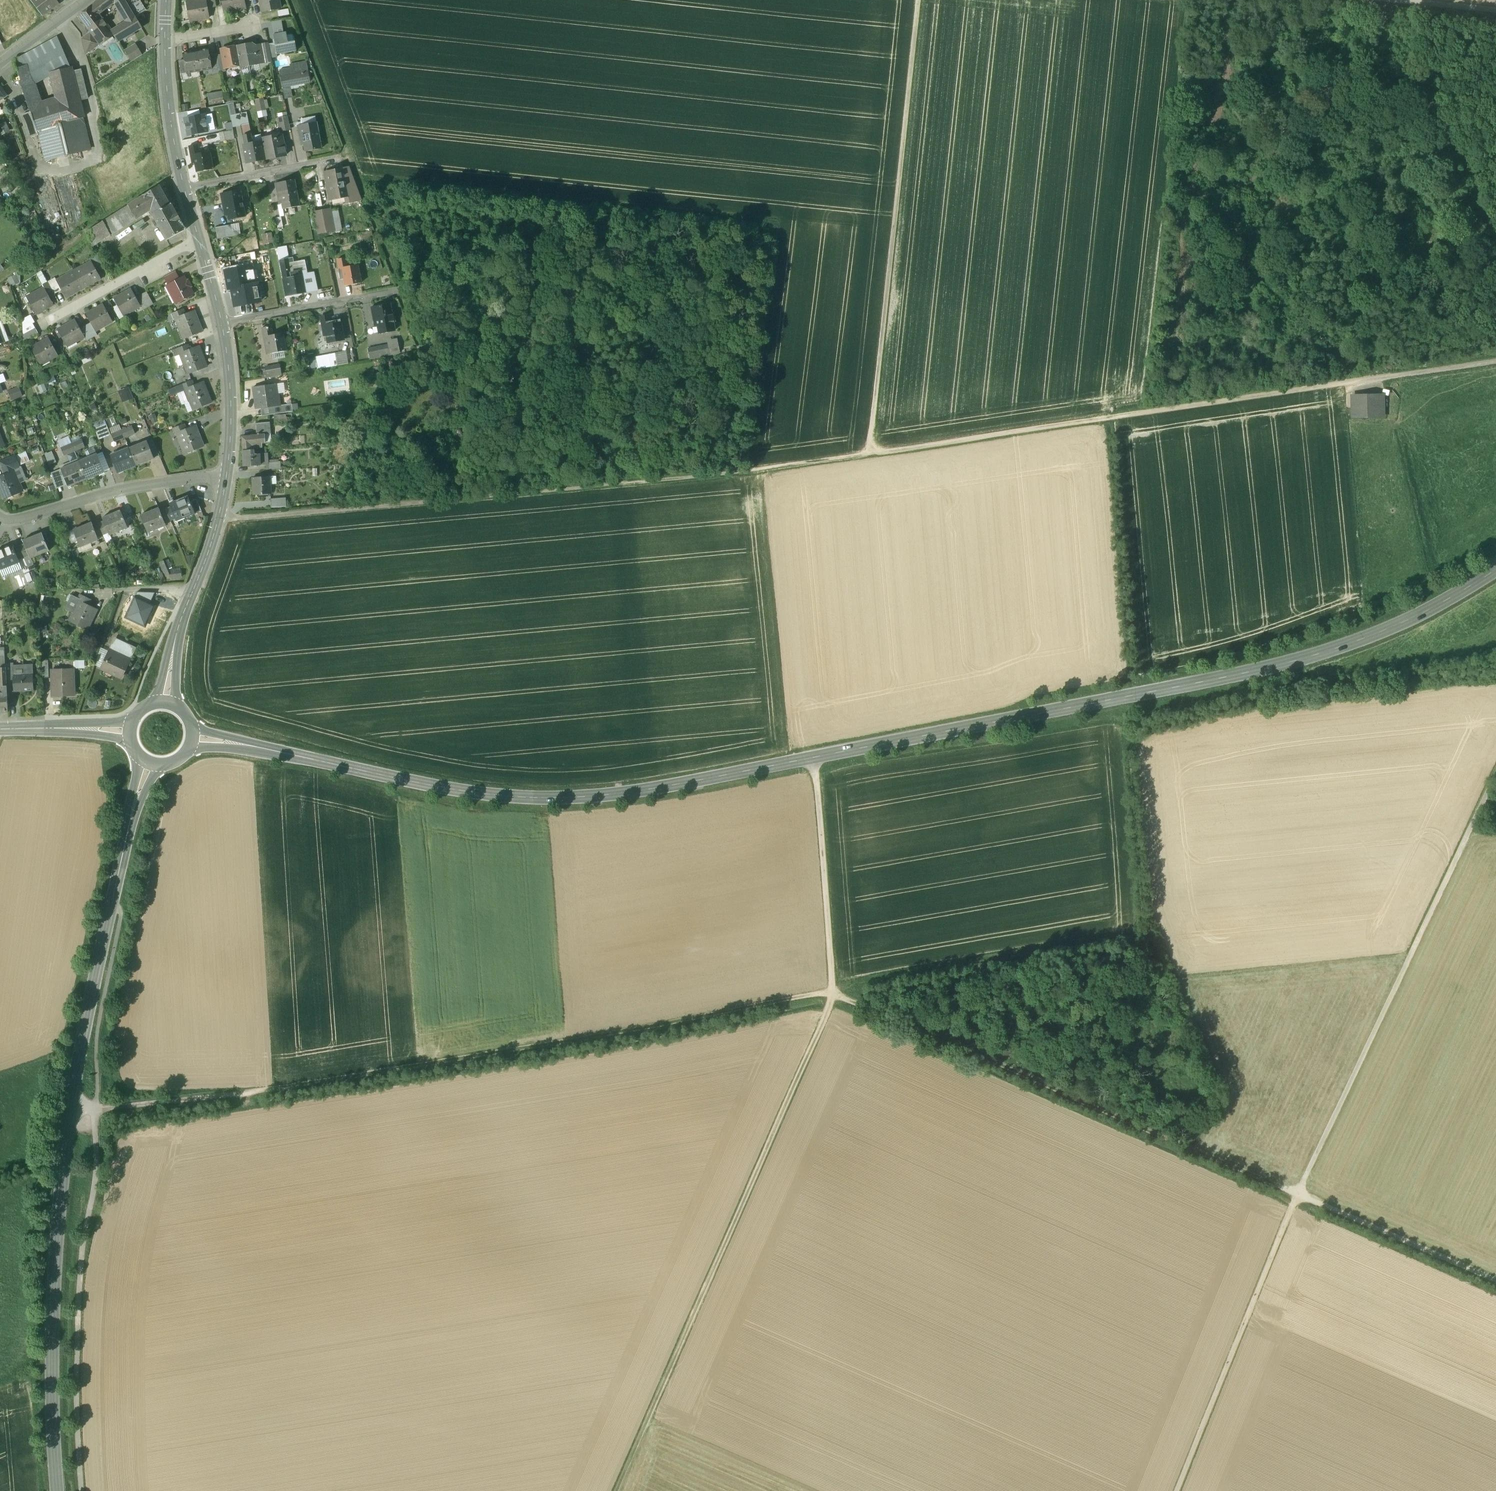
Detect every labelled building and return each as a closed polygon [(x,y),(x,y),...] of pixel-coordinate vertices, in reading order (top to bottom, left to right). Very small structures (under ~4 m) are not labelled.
[(31,1),(43,17),(60,4),(57,0),(32,0),(31,1)] [(92,6),(99,15),(115,3),(118,0),(100,0),(92,6)] [(124,0),(118,0),(115,3),(127,22),(128,25),(136,20),(134,18),(124,0)] [(124,0),(134,18),(135,18),(146,10),(140,0),(124,0)] [(186,2),(190,22),(209,18),(208,9),(206,0),(197,0),(186,2)] [(208,9),(217,7),(215,0),(206,0),(208,9)] [(225,13),(245,9),(244,0),(222,0),(225,13)] [(262,12),(280,9),(279,0),(260,0),(262,12)] [(92,6),(79,16),(84,23),(82,24),(86,29),(87,28),(88,29),(101,20),(102,19),(99,15),(92,6)] [(127,22),(113,31),(119,41),(120,41),(127,37),(128,38),(134,35),(133,33),(140,29),(141,28),(135,18),(134,18),(136,20),(128,25),(127,22)] [(101,20),(88,29),(91,32),(98,42),(110,33),(101,20)] [(98,42),(91,32),(82,39),(85,55),(100,45),(98,42)] [(286,33),(273,35),(277,55),(297,51),(295,42),(288,43),(286,33)] [(57,38),(15,60),(16,62),(15,62),(21,80),(20,82),(29,107),(40,103),(34,85),(51,77),(50,72),(71,67),(57,38)] [(136,44),(125,50),(132,62),(143,55),(136,44)] [(252,44),(237,47),(240,66),(241,67),(259,64),(256,46),(252,44)] [(269,44),(261,45),(265,62),(265,63),(272,62),(269,44)] [(261,45),(256,46),(259,64),(265,62),(261,45)] [(237,47),(222,50),(225,69),(240,66),(237,47)] [(208,50),(196,52),(199,71),(212,68),(210,56),(208,50)] [(196,52),(183,54),(184,61),(187,73),(199,71),(196,52)] [(217,55),(210,56),(212,68),(219,67),(217,55)] [(307,62),(290,65),(291,68),(280,70),(281,77),(288,76),(290,86),(311,83),(307,62)] [(71,67),(50,72),(51,77),(57,104),(60,104),(63,123),(82,118),(83,118),(79,102),(72,72),(71,67)] [(81,70),(72,72),(79,102),(88,100),(81,70)] [(288,76),(281,77),(283,88),(290,86),(288,76)] [(209,101),(223,98),(222,91),(208,94),(209,101)] [(266,110),(263,100),(256,101),(258,112),(266,110)] [(40,103),(29,107),(31,113),(31,112),(42,109),(40,103)] [(42,109),(31,112),(37,131),(39,131),(63,123),(60,104),(57,104),(42,109)] [(37,131),(31,112),(24,115),(31,137),(38,134),(37,131)] [(247,113),(233,116),(235,127),(249,124),(247,113)] [(201,116),(189,118),(185,119),(188,136),(208,132),(205,115),(201,116)] [(288,116),(278,118),(281,132),(290,130),(288,116)] [(82,118),(63,123),(39,131),(46,161),(90,150),(82,118)] [(0,127),(0,132),(2,135),(9,132),(6,124),(0,127)] [(307,124),(298,126),(299,136),(301,145),(304,145),(306,152),(321,149),(318,131),(316,132),(314,124),(307,125),(307,124)] [(233,130),(220,133),(222,142),(235,139),(233,130)] [(282,134),(262,138),(263,142),(266,159),(286,156),(282,134)] [(263,142),(253,144),(251,135),(243,137),(245,146),(247,145),(251,162),(266,159),(263,142)] [(209,152),(200,154),(198,145),(189,147),(191,156),(194,156),(197,172),(213,169),(209,152)] [(344,170),(325,174),(327,184),(326,184),(329,201),(349,197),(344,170)] [(294,180),(275,184),(277,193),(279,205),(282,204),(283,210),(300,206),(294,180)] [(169,205),(159,186),(128,206),(136,220),(150,210),(167,240),(185,230),(179,220),(180,219),(177,214),(177,215),(170,204),(169,205)] [(240,191),(222,194),(223,203),(225,215),(228,214),(229,219),(245,217),(240,191)] [(128,206),(102,222),(110,236),(136,220),(128,206)] [(330,210),(315,213),(319,234),(334,232),(330,210)] [(286,216),(276,218),(278,228),(287,226),(286,216)] [(102,222),(85,233),(93,247),(110,236),(102,222)] [(233,225),(216,228),(218,239),(235,236),(234,231),(233,225)] [(263,244),(273,242),(271,231),(261,234),(263,244)] [(288,246),(278,248),(282,270),(290,269),(290,264),(288,254),(288,247),(288,246)] [(255,252),(244,255),(246,265),(257,263),(255,252)] [(97,255),(90,259),(91,261),(97,271),(104,268),(97,255)] [(358,266),(348,267),(346,259),(338,260),(340,269),(339,269),(341,279),(344,278),(346,285),(361,282),(358,266)] [(91,261),(74,271),(83,288),(101,279),(97,271),(91,261)] [(305,261),(299,262),(302,276),(308,275),(305,261)] [(299,262),(290,264),(290,269),(292,278),(302,276),(299,262)] [(302,276),(292,278),(290,269),(282,270),(284,280),(283,280),(284,290),(288,289),(290,296),(305,293),(302,276)] [(74,271),(56,280),(61,290),(66,298),(83,288),(74,271)] [(175,271),(164,277),(168,285),(179,279),(175,271)] [(168,285),(166,286),(176,304),(193,294),(184,277),(179,279),(168,285)] [(55,278),(48,282),(54,294),(61,290),(56,280),(55,278)] [(54,294),(48,282),(42,285),(43,288),(44,287),(49,297),(54,294)] [(257,284),(229,290),(233,306),(261,301),(257,284)] [(43,288),(27,297),(37,315),(54,305),(49,297),(44,287),(43,288)] [(131,289),(114,298),(123,316),(141,306),(136,298),(131,289)] [(147,292),(141,295),(148,307),(153,304),(147,292)] [(148,307),(141,295),(136,298),(141,306),(143,310),(148,307)] [(104,304),(86,314),(91,323),(96,332),(113,322),(104,304)] [(380,307),(372,308),(375,327),(378,326),(379,333),(395,330),(392,313),(382,315),(380,307)] [(183,309),(172,313),(174,319),(185,315),(183,309)] [(185,315),(174,319),(175,320),(176,319),(183,339),(202,331),(195,312),(195,311),(185,315)] [(31,315),(23,320),(23,329),(33,323),(35,322),(31,315)] [(329,316),(321,317),(322,327),(324,336),(327,336),(328,343),(344,340),(341,323),(331,325),(329,316)] [(76,319),(58,329),(68,347),(86,337),(81,328),(76,319)] [(33,323),(23,329),(23,335),(36,328),(33,323)] [(96,332),(91,323),(85,326),(92,338),(98,335),(96,332)] [(92,338),(85,326),(81,328),(86,337),(88,341),(92,338)] [(283,334),(273,336),(271,327),(263,328),(264,338),(266,349),(269,348),(270,353),(286,351),(283,334)] [(36,328),(23,335),(24,341),(38,333),(36,328)] [(49,338),(31,348),(41,366),(59,356),(49,338)] [(188,345),(177,349),(179,354),(190,350),(188,345)] [(389,345),(380,347),(382,357),(391,356),(389,349),(389,345)] [(190,350),(179,354),(180,355),(183,354),(187,365),(185,366),(188,374),(207,367),(207,366),(199,347),(200,347),(190,350)] [(380,347),(368,349),(370,360),(382,357),(380,347)] [(335,355),(328,356),(330,367),(338,365),(335,355)] [(328,356),(321,357),(323,368),(330,367),(328,356)] [(279,365),(271,367),(273,377),(282,376),(279,365)] [(192,381),(169,390),(171,396),(184,391),(183,391),(194,386),(192,381)] [(194,386),(183,391),(184,391),(185,391),(193,410),(212,402),(211,402),(204,383),(204,382),(194,386)] [(276,384),(253,387),(256,409),(262,409),(268,408),(279,406),(276,384)] [(7,390),(11,400),(23,396),(19,386),(7,390)] [(123,402),(133,397),(128,386),(118,391),(123,402)] [(1384,395),(1353,396),(1353,417),(1384,416),(1384,395)] [(279,406),(268,408),(269,415),(293,412),(292,404),(281,406),(281,405),(279,406)] [(287,415),(275,416),(275,425),(287,425),(287,415)] [(270,422),(256,424),(256,430),(267,429),(267,434),(271,434),(270,422)] [(98,439),(110,434),(106,423),(94,428),(98,439)] [(184,424),(174,428),(176,434),(187,430),(184,424)] [(132,427),(122,431),(122,430),(125,438),(135,434),(132,426),(131,426),(132,427)] [(187,430),(176,434),(176,435),(179,434),(183,445),(181,445),(185,453),(204,446),(204,445),(204,446),(196,426),(197,426),(187,430)] [(121,431),(112,435),(112,434),(111,435),(114,442),(115,442),(124,438),(125,438),(122,430),(121,430),(121,431)] [(257,435),(242,436),(243,451),(251,450),(251,448),(262,447),(262,443),(265,443),(265,435),(265,434),(257,435)] [(57,439),(59,445),(70,442),(68,436),(57,439)] [(82,439),(81,440),(72,444),(71,444),(75,452),(75,451),(84,447),(85,447),(82,439)] [(153,439),(147,441),(154,458),(159,456),(153,439)] [(147,442),(130,449),(129,448),(136,466),(136,465),(153,458),(153,459),(154,459),(154,458),(147,441),(147,442)] [(71,444),(62,448),(61,448),(64,456),(65,456),(65,455),(74,451),(74,452),(75,452),(71,444)] [(129,449),(112,456),(112,455),(111,455),(118,473),(119,473),(119,472),(135,466),(136,466),(129,448),(128,448),(129,449)] [(251,450),(243,451),(244,467),(260,466),(259,454),(254,454),(253,450),(251,450)] [(16,454),(19,464),(29,462),(26,451),(16,454)] [(97,455),(80,462),(79,462),(86,479),(87,479),(86,479),(103,472),(104,472),(97,454),(96,455),(97,455)] [(0,461),(0,465),(2,470),(13,465),(15,471),(18,469),(18,468),(20,467),(15,455),(0,461)] [(79,462),(62,469),(61,469),(68,487),(69,486),(86,479),(79,462)] [(13,465),(2,470),(4,475),(16,471),(15,471),(13,465)] [(13,473),(16,471),(4,475),(0,477),(0,491),(3,499),(22,491),(19,483),(17,484),(13,473)] [(270,477),(253,478),(254,495),(271,494),(270,477)] [(188,496),(170,504),(170,503),(171,507),(176,518),(177,521),(178,520),(177,520),(194,513),(195,513),(188,496)] [(286,498),(271,499),(271,508),(286,507),(286,498)] [(171,507),(166,510),(170,520),(176,518),(171,507)] [(159,508),(141,516),(141,515),(148,533),(148,532),(165,525),(166,525),(165,522),(161,512),(159,508),(158,508),(159,508)] [(120,511),(103,518),(102,518),(104,522),(108,533),(110,536),(110,535),(127,528),(128,528),(120,510),(120,511)] [(166,510),(161,512),(165,522),(170,520),(166,510)] [(91,523),(74,530),(74,529),(73,530),(81,547),(98,540),(99,540),(97,537),(93,526),(91,522),(91,523)] [(104,522),(98,524),(103,535),(108,533),(104,522)] [(103,535),(98,524),(93,526),(97,537),(103,535)] [(41,534),(24,541),(24,540),(23,541),(25,544),(29,555),(31,558),(48,551),(49,551),(42,533),(41,534)] [(25,544),(19,547),(24,557),(29,555),(25,544)] [(0,551),(0,566),(2,570),(19,563),(20,562),(19,559),(14,549),(13,545),(12,545),(12,546),(0,551)] [(19,547),(14,549),(19,559),(24,557),(19,547)] [(31,558),(29,555),(24,557),(30,571),(35,569),(31,558)] [(165,561),(160,563),(165,573),(166,573),(168,578),(171,578),(171,579),(182,577),(181,572),(170,574),(165,561)] [(2,570),(4,577),(22,569),(19,563),(2,570)] [(147,597),(137,592),(135,597),(145,602),(147,597)] [(91,600),(80,595),(78,600),(88,605),(91,600)] [(145,602),(135,597),(134,598),(137,599),(132,610),(131,609),(127,617),(145,626),(145,625),(154,607),(155,607),(145,602)] [(88,605),(78,600),(77,601),(80,603),(75,613),(73,613),(69,621),(88,630),(88,629),(97,610),(97,611),(98,610),(88,605)] [(134,647),(116,639),(109,655),(127,663),(134,647)] [(127,663),(109,655),(103,669),(122,677),(124,673),(123,672),(127,663)] [(14,664),(6,664),(6,667),(6,676),(13,676),(13,675),(14,675),(14,666),(14,664)] [(14,666),(14,675),(33,675),(33,666),(14,666)] [(73,669),(52,670),(53,696),(73,695),(73,684),(74,683),(73,669)] [(14,675),(13,675),(13,676),(14,691),(14,692),(34,691),(34,683),(37,682),(37,678),(33,678),(33,675),(14,675)] [(0,692),(0,713),(8,712),(7,692),(7,686),(0,686),(1,692),(0,692)]
